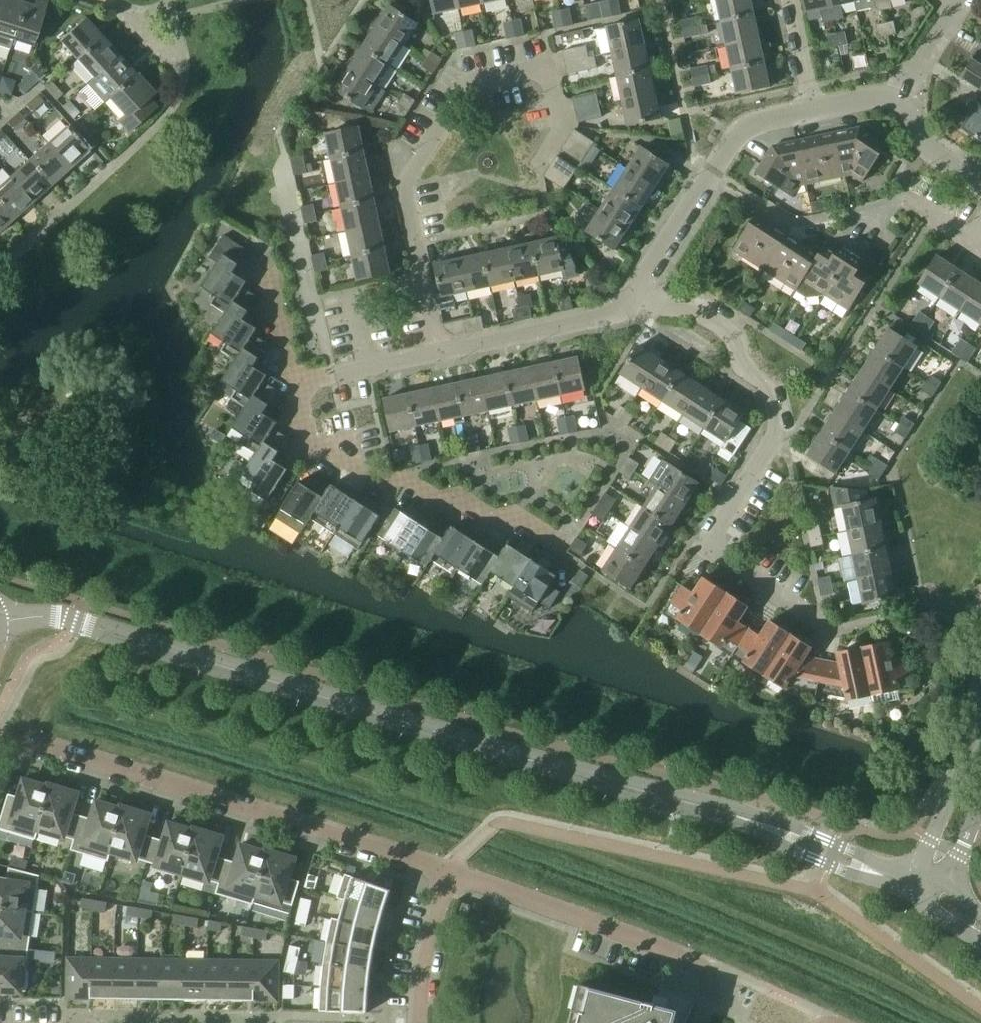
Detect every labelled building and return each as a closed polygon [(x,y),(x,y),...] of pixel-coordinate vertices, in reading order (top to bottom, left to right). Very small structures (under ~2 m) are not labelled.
[(15,0),(3,0),(0,10),(0,46),(9,49),(10,46),(24,3),(15,0)] [(47,0),(35,0),(33,6),(24,3),(10,46),(13,46),(15,40),(32,46),(47,0)] [(457,9),(456,0),(430,0),(433,14),(457,9)] [(482,3),(481,0),(456,0),(457,9),(482,3)] [(613,16),(609,0),(608,0),(599,2),(603,18),(613,16)] [(620,14),(617,0),(609,0),(613,16),(620,14)] [(753,14),(750,0),(716,0),(721,21),(753,14)] [(834,20),(830,0),(803,0),(806,12),(820,8),(823,22),(834,20)] [(855,0),(830,0),(834,20),(843,18),(841,4),(854,1),(857,11),(855,0)] [(857,11),(871,8),(872,12),(882,10),(880,0),(855,0),(857,11)] [(882,10),(892,8),(890,0),(880,0),(882,10)] [(372,24),(404,45),(418,24),(389,6),(383,16),(382,15),(375,19),(372,24)] [(529,31),(537,29),(533,9),(524,11),(529,31)] [(560,10),(564,27),(571,25),(567,9),(560,10)] [(555,29),(564,27),(560,10),(551,12),(555,29)] [(726,46),(759,38),(753,14),(721,21),(726,46)] [(682,30),(698,26),(696,17),(680,21),(682,30)] [(76,60),(101,37),(84,18),(59,41),(76,60)] [(515,38),(523,36),(519,20),(511,21),(515,38)] [(611,53),(648,45),(647,38),(641,32),(638,20),(606,27),(611,53)] [(888,35),(896,34),(893,20),(885,22),(888,35)] [(506,40),(515,38),(511,21),(503,23),(506,40)] [(879,37),(888,35),(885,22),(876,25),(879,37)] [(391,65),(404,45),(372,24),(370,27),(367,36),(368,38),(362,47),(391,65)] [(698,26),(682,30),(683,38),(705,34),(704,25),(698,27),(698,26)] [(466,48),(475,46),(471,30),(462,32),(466,48)] [(584,38),(582,30),(561,35),(562,43),(584,38)] [(840,46),(847,44),(845,31),(837,33),(840,46)] [(458,50),(466,48),(462,32),(454,33),(458,50)] [(830,48),(840,46),(837,33),(827,35),(830,48)] [(92,79),(117,56),(101,37),(76,60),(92,79)] [(731,70),(764,63),(759,38),(726,46),(731,70)] [(564,63),(594,56),(588,57),(585,45),(562,50),(564,63)] [(617,77),(649,70),(647,57),(649,48),(648,45),(611,53),(617,77)] [(377,86),(391,65),(362,47),(356,57),(354,56),(347,62),(345,65),(377,86)] [(977,48),(976,48),(978,50),(970,62),(974,64),(967,76),(963,73),(962,75),(980,88),(980,51),(977,48)] [(442,59),(441,59),(431,52),(426,60),(437,67),(442,59)] [(109,97),(134,74),(117,56),(92,79),(109,97)] [(564,63),(567,74),(597,68),(594,56),(564,63)] [(432,73),(437,67),(426,60),(422,67),(432,73)] [(34,63),(27,69),(38,82),(45,75),(34,63)] [(764,63),(731,70),(737,94),(769,87),(764,63)] [(342,79),(334,90),(371,114),(385,92),(377,86),(345,65),(343,68),(341,73),(340,78),(342,79)] [(692,78),(709,75),(707,65),(690,69),(692,78)] [(622,101),(659,93),(658,88),(651,80),(649,70),(617,77),(622,101)] [(29,72),(21,80),(29,88),(37,81),(29,72)] [(134,74),(109,97),(125,115),(119,120),(127,129),(119,137),(120,138),(155,106),(154,105),(153,107),(146,99),(151,94),(134,74)] [(709,75),(692,78),(694,87),(710,83),(709,75)] [(44,88),(50,95),(55,101),(62,94),(51,82),(44,88)] [(410,108),(415,101),(404,93),(399,101),(410,108)] [(575,111),(599,106),(596,93),(572,99),(575,111)] [(659,93),(622,101),(627,125),(660,118),(658,107),(660,98),(659,93)] [(36,94),(36,95),(24,105),(31,112),(43,101),(36,94)] [(61,107),(72,119),(79,113),(68,101),(61,107)] [(410,108),(399,101),(394,108),(406,115),(410,108)] [(961,128),(980,141),(980,103),(980,104),(978,102),(961,128)] [(577,123),(579,122),(601,117),(599,106),(575,111),(577,123)] [(6,123),(12,129),(24,118),(18,112),(6,123)] [(78,125),(89,137),(95,131),(85,119),(78,125)] [(331,158),(364,151),(358,126),(325,133),(331,158)] [(47,144),(69,168),(87,152),(65,127),(47,144)] [(849,129),(835,133),(845,175),(862,171),(867,174),(886,144),(860,127),(849,129)] [(594,142),(574,129),(567,139),(587,152),(594,142)] [(798,142),(807,184),(845,175),(835,133),(798,142)] [(581,163),(587,152),(567,139),(560,149),(581,163)] [(798,142),(772,148),(755,174),(785,193),(788,189),(807,184),(798,142)] [(50,185),(69,168),(47,144),(28,160),(50,185)] [(626,168),(658,189),(661,183),(662,175),(669,165),(641,146),(626,168)] [(336,182),(369,175),(364,151),(331,158),(336,182)] [(576,169),(557,156),(556,155),(549,166),(570,179),(576,169)] [(292,166),(304,163),(303,156),(290,158),(292,166)] [(31,202),(50,185),(28,160),(9,177),(31,202)] [(292,166),(292,167),(294,176),(306,173),(304,163),(292,166)] [(563,189),(570,179),(549,166),(543,176),(563,189)] [(655,193),(658,189),(626,168),(613,188),(642,207),(648,198),(655,193)] [(341,207),(374,200),(369,175),(336,182),(341,207)] [(31,202),(9,177),(0,186),(0,204),(13,218),(31,202)] [(636,216),(642,207),(613,188),(599,210),(631,230),(635,225),(636,216)] [(347,232),(380,225),(374,200),(341,207),(347,232)] [(819,202),(812,203),(814,212),(820,211),(819,202)] [(0,204),(0,230),(13,218),(0,204)] [(302,215),(315,213),(313,204),(300,207),(302,215)] [(628,234),(631,230),(599,210),(586,231),(614,249),(620,240),(628,234)] [(315,213),(302,215),(304,224),(317,221),(315,213)] [(765,270),(786,236),(772,227),(773,226),(755,214),(735,245),(745,252),(743,255),(765,270)] [(352,257),(385,250),(380,225),(347,232),(352,257)] [(241,287),(242,288),(247,281),(232,272),(238,264),(245,262),(251,253),(245,248),(223,235),(208,257),(217,263),(212,270),(201,287),(212,293),(210,296),(213,299),(210,303),(225,312),(225,313),(241,287)] [(826,245),(826,244),(824,243),(817,254),(799,242),(798,244),(786,236),(765,270),(785,283),(788,279),(797,285),(795,289),(796,289),(796,288),(797,289),(802,280),(819,255),(818,255),(825,245),(826,245)] [(532,243),(539,276),(577,268),(566,243),(559,244),(557,237),(532,243)] [(515,281),(539,276),(532,243),(508,248),(515,281)] [(826,295),(854,252),(840,243),(835,250),(826,244),(826,245),(825,245),(818,255),(819,255),(802,280),(797,289),(806,295),(825,294),(826,295)] [(491,286),(515,281),(508,248),(484,253),(491,286)] [(385,250),(352,257),(357,281),(390,274),(385,250)] [(313,265),(326,262),(324,252),(311,255),(313,265)] [(854,252),(826,295),(848,309),(871,273),(860,266),(864,259),(854,252)] [(467,291),(491,286),(484,253),(460,258),(467,291)] [(938,297),(957,268),(936,255),(917,283),(938,297)] [(452,294),(467,291),(460,258),(433,264),(440,296),(436,297),(439,311),(455,307),(452,294)] [(313,265),(314,273),(328,270),(326,262),(313,265)] [(960,310),(978,282),(957,268),(938,297),(960,310)] [(610,289),(609,288),(602,281),(594,289),(602,298),(610,289)] [(980,323),(980,284),(978,282),(960,310),(980,324),(980,323)] [(255,295),(242,288),(241,287),(225,313),(225,312),(221,317),(219,321),(211,333),(223,341),(221,344),(224,346),(221,351),(235,359),(235,360),(252,334),(253,334),(257,328),(243,319),(248,311),(256,309),(261,299),(255,295)] [(573,309),(570,296),(561,298),(563,311),(573,309)] [(745,302),(739,310),(749,317),(755,308),(745,302)] [(532,318),(529,305),(521,307),(523,320),(532,318)] [(515,322),(523,320),(521,307),(512,309),(515,322)] [(917,330),(926,316),(919,311),(909,326),(917,330)] [(483,329),(483,328),(481,316),(472,318),(475,331),(483,329)] [(917,330),(917,331),(925,335),(934,321),(926,316),(917,330)] [(466,332),(475,331),(472,318),(463,320),(466,332)] [(875,349),(903,367),(917,346),(889,328),(875,349)] [(269,345),(253,334),(252,334),(235,360),(235,359),(221,380),(233,388),(231,391),(234,393),(231,398),(245,407),(262,381),(263,381),(266,377),(267,375),(253,366),(258,358),(266,356),(271,346),(269,345)] [(959,357),(968,343),(960,338),(951,352),(959,357)] [(959,357),(967,363),(976,348),(968,343),(959,357)] [(641,388),(660,359),(638,345),(619,373),(641,388)] [(890,389),(903,367),(875,349),(861,370),(890,389)] [(554,362),(561,395),(585,390),(578,356),(554,362)] [(662,401),(681,373),(660,359),(641,388),(662,401)] [(536,400),(561,395),(554,362),(529,367),(536,400)] [(512,405),(536,400),(529,367),(505,372),(512,405)] [(876,409),(890,389),(861,370),(848,391),(876,409)] [(937,389),(941,382),(930,375),(929,377),(919,371),(916,376),(937,389)] [(488,411),(512,405),(505,372),(480,377),(488,411)] [(683,415),(702,386),(681,373),(662,401),(683,415)] [(932,397),(937,389),(916,376),(925,382),(921,390),(932,397)] [(463,416),(488,411),(480,377),(456,383),(463,416)] [(282,393),(263,381),(262,381),(245,407),(232,427),(243,435),(241,438),(244,439),(241,444),(255,453),(256,454),(272,428),(273,428),(276,423),(277,422),(263,413),(269,404),(276,403),(282,393)] [(439,421),(463,416),(456,383),(432,388),(439,421)] [(704,428),(722,400),(702,386),(683,415),(704,428)] [(414,427),(439,421),(432,388),(407,393),(414,427)] [(862,431),(876,409),(848,391),(834,412),(862,431)] [(390,432),(414,427),(407,393),(383,399),(390,432)] [(722,400),(704,428),(725,442),(721,448),(734,456),(751,429),(740,421),(744,414),(722,400)] [(620,421),(627,410),(619,405),(612,416),(620,421)] [(627,410),(620,421),(627,426),(635,415),(627,410)] [(849,452),(862,431),(834,412),(820,433),(849,452)] [(566,418),(569,433),(577,431),(573,416),(566,418)] [(910,431),(914,424),(903,416),(898,424),(910,431)] [(560,435),(569,433),(566,418),(557,419),(560,435)] [(905,439),(910,431),(898,424),(893,431),(905,439)] [(520,443),(528,441),(525,425),(517,427),(520,443)] [(511,444),(520,443),(517,427),(507,429),(511,444)] [(292,440),(273,428),(272,428),(256,454),(255,453),(250,462),(242,474),(255,483),(251,491),(266,501),(272,494),(273,492),(280,496),(288,485),(281,480),(284,476),(283,476),(287,469),(273,460),(279,451),(286,449),(292,440)] [(662,448),(669,437),(661,432),(654,443),(662,448)] [(835,473),(849,452),(820,433),(807,454),(835,473)] [(471,452),(480,450),(476,435),(467,436),(471,452)] [(462,454),(471,452),(467,436),(459,438),(462,454)] [(662,448),(669,453),(676,442),(669,437),(662,448)] [(418,446),(422,462),(431,460),(427,444),(418,446)] [(413,463),(422,462),(418,446),(410,447),(413,463)] [(622,465),(633,473),(639,464),(628,457),(622,465)] [(882,474),(888,465),(876,458),(871,466),(882,474)] [(656,487),(685,504),(699,482),(663,459),(649,480),(657,485),(656,487)] [(704,475),(711,464),(703,459),(696,470),(704,475)] [(629,479),(633,473),(622,465),(618,472),(629,479)] [(878,481),(882,474),(871,466),(866,473),(878,481)] [(301,533),(306,524),(310,518),(323,497),(322,497),(315,492),(319,487),(318,483),(312,479),(308,480),(304,485),(300,483),(300,482),(299,481),(276,517),(301,533)] [(334,533),(354,501),(349,497),(353,491),(352,487),(346,484),(342,484),(338,489),(330,484),(328,488),(322,497),(323,497),(310,518),(334,533)] [(672,525),(685,504),(656,487),(643,507),(672,525)] [(842,507),(847,531),(884,523),(883,517),(879,511),(877,511),(874,499),(866,500),(865,491),(830,488),(834,509),(842,507)] [(595,507),(607,514),(616,500),(605,493),(595,507)] [(354,501),(334,533),(358,548),(369,531),(372,527),(379,515),(372,510),(374,506),(373,501),(367,498),(363,499),(360,504),(354,501)] [(396,558),(419,522),(414,519),(418,513),(417,510),(411,506),(407,507),(403,512),(395,507),(378,533),(387,539),(385,541),(386,545),(390,544),(391,542),(402,549),(398,554),(396,553),(394,557),(396,558)] [(602,520),(607,514),(595,507),(591,513),(602,520)] [(658,546),(672,525),(643,507),(629,528),(658,546)] [(443,538),(442,538),(435,533),(439,527),(438,523),(432,520),(428,521),(425,526),(419,522),(396,558),(398,560),(401,556),(399,555),(403,549),(413,556),(412,558),(413,562),(417,561),(418,559),(426,565),(430,559),(443,538)] [(808,539),(822,537),(818,521),(805,523),(808,539)] [(852,555),(885,548),(882,536),(885,535),(885,527),(884,523),(847,531),(852,555)] [(452,577),(475,540),(470,537),(473,532),(472,528),(466,524),(463,525),(459,530),(451,525),(442,538),(443,538),(430,559),(451,572),(449,575),(452,577)] [(645,567),(658,546),(629,528),(616,549),(645,567)] [(576,537),(568,548),(580,555),(587,544),(576,537)] [(808,539),(810,547),(823,544),(822,537),(808,539)] [(499,556),(491,551),(494,546),(494,541),(488,538),(483,539),(481,544),(475,540),(452,577),(454,578),(457,574),(454,573),(458,567),(469,574),(468,576),(468,580),(473,579),(474,578),(482,583),(490,570),(499,556)] [(508,595),(531,558),(526,555),(529,550),(528,546),(523,543),(519,543),(515,548),(507,543),(499,556),(490,570),(498,575),(497,577),(498,581),(502,580),(503,579),(514,586),(510,591),(508,590),(506,593),(508,595)] [(858,579),(894,571),(893,566),(889,559),(887,560),(885,548),(852,555),(858,579)] [(630,589),(645,567),(616,549),(602,571),(630,589)] [(555,575),(547,569),(550,564),(550,561),(544,557),(540,557),(536,562),(531,558),(508,595),(511,597),(513,593),(511,592),(514,587),(525,593),(520,601),(533,610),(539,602),(545,606),(550,605),(557,595),(556,590),(549,584),(555,575)] [(894,571),(858,579),(863,604),(895,597),(893,585),(895,584),(896,577),(894,571)] [(819,587),(832,585),(830,576),(817,578),(819,587)] [(700,633),(726,593),(702,578),(693,593),(682,586),(666,611),(700,633)] [(819,587),(820,596),(834,593),(832,585),(819,587)] [(733,654),(750,629),(737,621),(747,606),(726,593),(700,633),(733,654)] [(765,675),(791,635),(769,620),(759,635),(750,629),(733,654),(765,675)] [(818,692),(822,668),(802,664),(799,662),(802,658),(804,657),(810,647),(791,635),(765,675),(785,687),(786,686),(818,692)] [(910,686),(904,656),(892,659),(888,642),(861,648),(871,695),(910,686)] [(847,700),(871,695),(861,648),(836,654),(838,664),(840,666),(841,671),(838,671),(822,668),(818,692),(846,698),(847,700)] [(51,786),(49,786),(49,788),(35,784),(36,782),(24,778),(21,786),(23,787),(20,797),(8,793),(0,820),(0,829),(35,839),(51,786)] [(71,850),(81,815),(70,812),(76,794),(69,791),(69,789),(57,786),(57,788),(51,786),(35,839),(36,839),(39,829),(62,836),(74,840),(70,850),(71,850)] [(107,861),(123,808),(122,807),(121,810),(108,806),(108,803),(96,800),(94,808),(96,809),(93,819),(81,815),(71,850),(107,861)] [(146,862),(154,837),(143,834),(148,815),(141,813),(142,811),(130,807),(129,810),(123,808),(107,861),(108,861),(111,851),(134,858),(146,862)] [(183,872),(196,830),(194,829),(194,832),(180,827),(181,825),(168,821),(166,830),(168,830),(165,841),(154,837),(146,862),(159,865),(183,872)] [(216,894),(226,859),(215,856),(221,837),(214,835),(214,833),(202,829),(201,831),(196,830),(183,872),(207,879),(207,880),(218,883),(215,893),(216,894)] [(252,904),(268,851),(267,851),(266,853),(252,849),(253,847),(241,843),(238,852),(240,852),(237,862),(226,859),(216,894),(252,904)] [(268,851),(252,904),(253,905),(256,894),(279,901),(279,902),(292,906),(299,881),(287,878),(293,859),(286,857),(287,855),(274,851),(274,853),(268,851)] [(34,911),(40,875),(9,867),(7,881),(0,880),(0,906),(34,912),(34,911)] [(65,872),(62,882),(72,884),(73,879),(71,874),(65,872)] [(304,887),(315,890),(318,877),(308,874),(304,887)] [(337,897),(383,910),(384,909),(383,909),(385,903),(386,903),(390,890),(345,874),(337,897)] [(141,885),(136,900),(147,903),(150,892),(148,887),(141,885)] [(380,922),(383,910),(337,897),(337,898),(344,900),(339,919),(331,918),(331,919),(378,930),(378,929),(379,922),(380,922)] [(82,898),(81,907),(93,909),(95,900),(82,898)] [(298,911),(308,913),(311,900),(301,898),(298,911)] [(95,900),(93,909),(106,911),(107,902),(95,900)] [(466,919),(471,905),(462,902),(457,916),(466,919)] [(34,912),(0,906),(0,946),(29,949),(34,912)] [(128,906),(126,915),(139,917),(140,908),(128,906)] [(140,908),(139,917),(151,919),(153,910),(140,908)] [(305,927),(308,913),(298,911),(295,924),(305,927)] [(174,914),(172,923),(185,925),(186,916),(174,914)] [(186,916),(185,925),(197,927),(199,919),(186,916)] [(375,943),(378,930),(331,919),(326,941),(374,950),(374,949),(373,949),(375,942),(375,943)] [(209,920),(208,929),(220,931),(222,923),(209,920)] [(243,926),(241,935),(254,937),(255,929),(243,926)] [(255,929),(254,937),(266,939),(268,931),(255,929)] [(372,963),(374,950),(326,941),(323,964),(370,970),(371,969),(370,969),(371,963),(372,963)] [(287,958),(297,961),(300,948),(290,945),(287,958)] [(0,946),(0,988),(18,989),(18,990),(26,991),(29,949),(0,946)] [(294,974),(297,961),(287,958),(284,971),(294,974)] [(92,998),(92,959),(68,959),(68,997),(92,998)] [(115,998),(115,959),(92,959),(92,998),(115,998)] [(138,998),(138,960),(115,959),(115,998),(138,998)] [(161,999),(161,960),(138,960),(138,998),(161,999)] [(184,999),(184,960),(161,960),(161,999),(184,999)] [(207,999),(207,961),(184,960),(184,999),(207,999)] [(230,1000),(230,961),(207,961),(207,999),(230,1000)] [(253,1000),(253,961),(230,961),(230,1000),(253,1000)] [(253,961),(253,1000),(277,1001),(277,962),(253,961)] [(369,983),(370,970),(323,964),(320,986),(320,987),(368,991),(368,990),(368,983),(369,983)] [(294,999),(294,985),(283,985),(283,998),(294,999)] [(368,1003),(368,991),(320,987),(319,1011),(367,1013),(367,1010),(366,1010),(367,1003),(368,1003)] [(655,1005),(655,1004),(590,987),(584,1011),(581,1011),(578,1022),(674,1022),(678,1010),(676,1009),(676,1010),(660,1005),(660,1006),(655,1005)]
